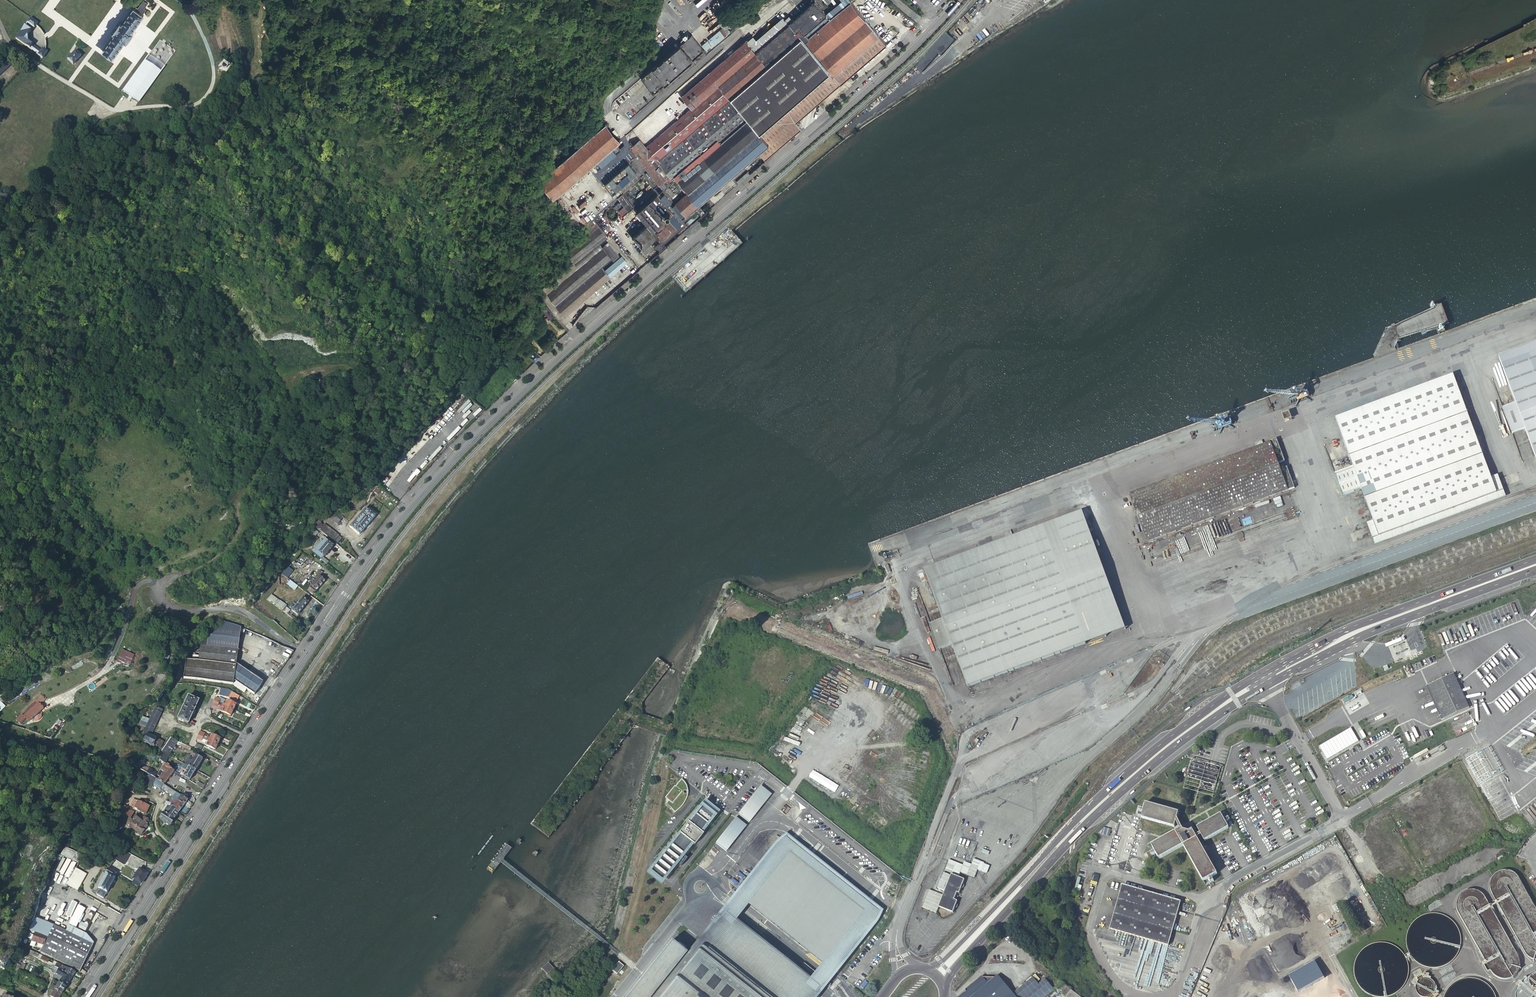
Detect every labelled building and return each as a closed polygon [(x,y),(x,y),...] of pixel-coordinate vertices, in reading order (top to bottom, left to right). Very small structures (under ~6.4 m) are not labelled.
[(135,9),(143,14),(146,10),(144,8),(148,3),(144,0),(143,0),(138,8),(137,7),(135,9)] [(827,13),(815,0),(813,0),(793,18),(789,14),(785,18),(783,15),(756,39),(753,35),(748,39),(747,37),(679,96),(689,108),(646,145),(640,138),(628,148),(666,191),(661,195),(658,192),(635,211),(647,224),(632,237),(642,248),(641,249),(645,254),(653,247),(659,248),(660,251),(705,212),(698,204),(758,152),(765,160),(801,128),(796,122),(886,43),(849,1),(849,0),(842,0),(827,13)] [(116,33),(103,51),(113,58),(125,40),(127,41),(133,32),(132,31),(144,15),(143,14),(135,9),(134,8),(122,24),(120,23),(114,32),(116,33)] [(31,18),(27,22),(34,28),(34,27),(36,25),(37,23),(31,18)] [(25,25),(15,38),(27,47),(30,49),(33,45),(29,41),(27,34),(30,29),(25,25)] [(36,25),(34,27),(35,28),(37,29),(39,31),(41,35),(45,34),(42,30),(41,28),(38,26),(36,25)] [(725,35),(720,28),(707,38),(713,45),(725,35)] [(693,33),(644,76),(656,90),(706,47),(693,33)] [(159,40),(148,55),(164,67),(175,52),(159,40)] [(30,49),(31,50),(34,53),(38,48),(33,45),(30,49)] [(706,47),(656,90),(660,94),(709,51),(706,47)] [(38,48),(34,53),(43,59),(48,52),(47,51),(44,49),(43,49),(41,51),(38,48)] [(76,50),(67,59),(73,65),(81,56),(76,50)] [(164,67),(148,55),(123,90),(139,102),(164,67)] [(615,143),(620,139),(606,123),(540,179),(554,196),(592,163),(598,169),(621,150),(615,143)] [(601,178),(614,194),(638,173),(625,158),(601,178)] [(749,171),(737,180),(739,183),(751,173),(749,171)] [(623,192),(612,202),(623,215),(635,205),(623,192)] [(540,301),(547,295),(602,248),(599,244),(607,237),(605,235),(606,234),(593,219),(586,225),(593,233),(581,243),(580,242),(566,254),(570,258),(569,259),(573,263),(570,266),(569,267),(568,266),(565,269),(566,270),(536,296),(540,301)] [(602,248),(547,295),(564,316),(627,262),(622,256),(605,270),(601,266),(611,258),(613,260),(619,256),(608,243),(602,248)] [(540,309),(538,307),(536,309),(539,313),(540,312),(542,314),(543,312),(545,315),(544,316),(546,318),(547,317),(549,318),(553,314),(546,307),(543,309),(541,307),(540,309)] [(1508,382),(1533,372),(1535,371),(1535,342),(1498,356),(1508,382)] [(530,356),(536,361),(541,356),(535,350),(530,356)] [(1527,432),(1528,432),(1535,429),(1535,371),(1533,372),(1508,382),(1516,403),(1502,408),(1511,431),(1524,426),(1527,432)] [(1485,459),(1453,373),(1336,418),(1354,467),(1336,474),(1343,494),(1362,487),(1364,492),(1368,502),(1484,459),(1485,459)] [(1380,396),(1393,392),(1389,381),(1375,386),(1377,392),(1378,391),(1380,396)] [(1350,407),(1364,402),(1361,395),(1347,400),(1350,407)] [(1527,432),(1535,457),(1535,429),(1528,432),(1527,432)] [(1277,440),(1129,494),(1147,542),(1294,487),(1287,467),(1280,469),(1278,463),(1284,461),(1277,440)] [(1484,459),(1368,502),(1374,519),(1369,520),(1376,540),(1504,493),(1496,473),(1491,475),(1485,459),(1484,459)] [(350,526),(359,534),(375,515),(366,507),(350,526)] [(329,509),(325,513),(337,523),(340,520),(335,515),(329,509)] [(1118,608),(1083,512),(925,570),(968,687),(1066,651),(1074,648),(1126,629),(1118,608)] [(316,518),(312,523),(313,524),(331,538),(334,541),(334,540),(337,542),(341,538),(338,535),(339,535),(325,523),(323,525),(320,522),(320,521),(316,518)] [(1246,525),(1244,519),(1239,520),(1238,518),(1232,520),(1234,528),(1246,525)] [(313,524),(312,523),(309,520),(306,524),(311,527),(309,529),(312,531),(314,529),(312,526),(313,524)] [(313,552),(321,559),(323,556),(324,557),(333,546),(328,542),(324,539),(315,550),(313,552)] [(300,552),(291,563),(295,566),(301,560),(303,561),(307,557),(300,552)] [(282,575),(286,578),(292,570),(288,567),(282,575)] [(308,591),(312,595),(328,577),(320,570),(316,574),(320,577),(311,586),(309,584),(306,587),(309,590),(308,591)] [(285,583),(295,590),(298,586),(287,579),(285,583)] [(289,611),(270,595),(268,599),(287,614),(289,611)] [(292,609),(297,614),(308,601),(302,597),(295,605),(292,603),(289,606),(292,609)] [(269,611),(266,615),(272,620),(274,618),(275,617),(269,611)] [(236,666),(236,664),(238,651),(200,646),(198,661),(236,666)] [(122,649),(117,661),(129,667),(135,655),(122,649)] [(253,675),(236,664),(236,666),(198,661),(186,659),(184,677),(234,685),(245,692),(247,689),(254,694),(263,681),(257,678),(259,676),(254,673),(253,675)] [(1454,673),(1429,685),(1445,719),(1470,708),(1454,673)] [(1429,685),(1426,686),(1441,720),(1445,719),(1429,685)] [(219,696),(226,697),(227,690),(220,689),(219,696)] [(177,719),(188,723),(198,700),(187,695),(177,719)] [(222,705),(233,710),(236,704),(226,700),(226,701),(224,700),(224,701),(222,705)] [(218,703),(214,701),(211,707),(215,709),(216,706),(220,708),(220,709),(222,710),(221,711),(230,715),(233,710),(222,705),(218,703)] [(162,708),(156,705),(144,732),(147,733),(150,735),(162,708)] [(17,719),(20,723),(26,717),(29,721),(40,710),(36,706),(25,716),(23,714),(17,719)] [(150,735),(147,733),(142,744),(145,746),(147,742),(154,745),(154,744),(161,747),(164,742),(150,735)] [(209,735),(207,739),(218,744),(220,738),(211,734),(210,735),(209,734),(209,735)] [(169,754),(178,741),(171,738),(162,751),(163,751),(169,754)] [(218,744),(207,739),(205,743),(205,744),(206,744),(206,745),(215,749),(218,744)] [(159,757),(165,761),(169,754),(163,751),(159,757)] [(187,758),(184,763),(196,770),(203,757),(196,754),(192,761),(187,758)] [(163,783),(173,770),(167,766),(169,764),(165,761),(159,769),(163,772),(158,779),(163,783)] [(1204,764),(1194,761),(1192,763),(1190,769),(1189,770),(1189,771),(1189,772),(1188,776),(1190,778),(1204,781),(1204,782),(1208,783),(1209,782),(1211,783),(1211,784),(1213,785),(1213,784),(1215,784),(1216,780),(1215,778),(1213,777),(1213,776),(1214,776),(1215,776),(1216,775),(1217,775),(1217,774),(1218,774),(1218,772),(1218,771),(1218,769),(1217,768),(1216,767),(1215,767),(1213,767),(1212,767),(1211,767),(1210,768),(1209,769),(1209,770),(1208,770),(1208,769),(1205,769),(1204,768),(1205,766),(1204,764)] [(184,763),(183,763),(181,767),(186,770),(182,776),(189,780),(196,770),(184,763)] [(131,774),(126,789),(134,792),(141,777),(131,774)] [(155,778),(153,777),(148,774),(147,776),(143,774),(141,779),(144,781),(143,783),(151,787),(152,783),(155,778)] [(1371,791),(1388,783),(1384,775),(1367,783),(1371,791)] [(161,787),(163,783),(158,779),(155,778),(152,783),(160,789),(161,787)] [(1362,782),(1346,791),(1352,802),(1368,793),(1362,782)] [(738,815),(749,823),(771,795),(760,786),(738,815)] [(187,800),(168,787),(166,790),(178,798),(173,805),(171,808),(178,812),(187,800)] [(172,803),(167,800),(165,803),(168,805),(163,812),(173,819),(178,812),(171,808),(173,805),(171,804),(172,803)] [(139,810),(145,813),(150,806),(144,802),(139,810)] [(131,816),(134,811),(128,808),(129,806),(123,803),(120,808),(131,816)] [(1165,808),(1164,808),(1146,803),(1144,809),(1143,812),(1138,811),(1137,814),(1142,816),(1142,818),(1174,827),(1175,824),(1176,822),(1177,818),(1179,812),(1178,812),(1179,809),(1166,806),(1165,808)] [(715,814),(703,804),(680,834),(656,863),(668,873),(692,844),(688,841),(690,839),(691,840),(692,841),(693,841),(694,841),(695,840),(696,839),(696,838),(695,837),(699,833),(696,831),(697,830),(700,832),(715,814)] [(120,809),(125,813),(130,817),(131,816),(120,808),(120,809)] [(133,819),(129,826),(141,834),(145,829),(150,822),(142,816),(136,812),(132,818),(133,819)] [(173,819),(163,812),(159,818),(169,825),(174,819),(173,819)] [(130,817),(125,813),(120,819),(129,826),(133,819),(132,818),(130,817)] [(1197,828),(1200,833),(1201,836),(1204,841),(1229,828),(1226,823),(1224,820),(1228,818),(1226,814),(1222,816),(1221,814),(1203,824),(1201,822),(1196,825),(1197,827),(1197,828)] [(736,828),(735,819),(717,842),(728,851),(745,828),(736,828)] [(1159,859),(1183,846),(1187,830),(1184,829),(1182,829),(1180,830),(1151,845),(1155,851),(1156,854),(1159,859)] [(1187,830),(1183,846),(1203,881),(1209,878),(1211,877),(1212,876),(1217,874),(1197,838),(1195,836),(1192,830),(1190,831),(1189,831),(1187,830)] [(875,913),(824,873),(786,843),(781,848),(772,859),(757,878),(742,896),(832,968),(843,955),(840,952),(843,948),(846,950),(870,920),(875,913)] [(77,861),(81,854),(63,845),(60,853),(77,861)] [(1150,854),(1153,852),(1152,850),(1146,853),(1149,860),(1155,857),(1154,855),(1151,856),(1150,854)] [(974,859),(970,868),(949,860),(944,871),(959,876),(960,872),(975,878),(978,870),(981,871),(984,863),(974,859)] [(118,874),(107,868),(105,873),(106,874),(95,892),(97,893),(96,894),(103,898),(118,874)] [(141,887),(148,872),(139,868),(132,883),(141,887)] [(68,882),(66,885),(68,885),(76,889),(78,887),(79,887),(87,875),(76,869),(70,879),(69,878),(67,881),(68,882)] [(965,879),(952,874),(948,882),(945,891),(939,907),(953,912),(955,907),(956,907),(957,905),(956,904),(958,901),(954,899),(957,892),(959,893),(962,887),(963,888),(964,885),(963,885),(965,879)] [(945,891),(948,882),(941,880),(938,888),(945,891)] [(1181,902),(1123,885),(1110,929),(1168,945),(1181,902)] [(36,915),(29,928),(31,929),(35,931),(41,934),(47,937),(42,947),(40,951),(73,967),(89,943),(66,931),(36,915)] [(724,921),(720,924),(716,929),(680,974),(675,970),(681,962),(665,949),(627,996),(809,996),(810,995),(812,992),(724,921)] [(79,928),(86,931),(89,925),(81,922),(79,928)] [(89,943),(91,940),(86,933),(69,924),(66,931),(89,943)] [(37,942),(41,934),(35,931),(33,935),(31,939),(37,942)] [(39,946),(42,947),(47,937),(41,934),(37,942),(40,944),(39,946)] [(73,967),(79,970),(93,945),(89,943),(73,967)] [(38,953),(30,949),(28,952),(37,957),(38,953)] [(49,958),(42,955),(40,959),(48,963),(49,961),(48,961),(49,958)] [(19,964),(15,962),(11,971),(16,973),(20,965),(19,964)] [(58,969),(72,976),(75,971),(56,962),(54,966),(58,969)] [(69,981),(72,976),(58,969),(56,973),(57,974),(69,981)] [(16,973),(11,971),(8,976),(15,980),(18,974),(16,973)] [(621,976),(617,973),(611,980),(615,984),(621,976)] [(59,982),(66,986),(69,981),(57,974),(55,977),(60,980),(59,982)] [(1532,976),(1516,993),(1515,996),(1534,996),(1535,995),(1535,975),(1532,976)] [(1054,990),(1045,979),(1038,985),(1033,978),(1013,994),(1007,988),(1004,983),(998,976),(996,978),(983,978),(982,976),(965,990),(966,991),(959,996),(1045,996),(1054,990)] [(1004,983),(1007,988),(1012,984),(1008,979),(1004,983)] [(55,989),(62,993),(66,986),(59,982),(56,986),(55,989)] [(1062,983),(1057,987),(1063,992),(1061,993),(1066,996),(1080,996),(1062,983)] [(52,996),(59,996),(62,993),(55,989),(53,991),(50,996),(52,996)]
